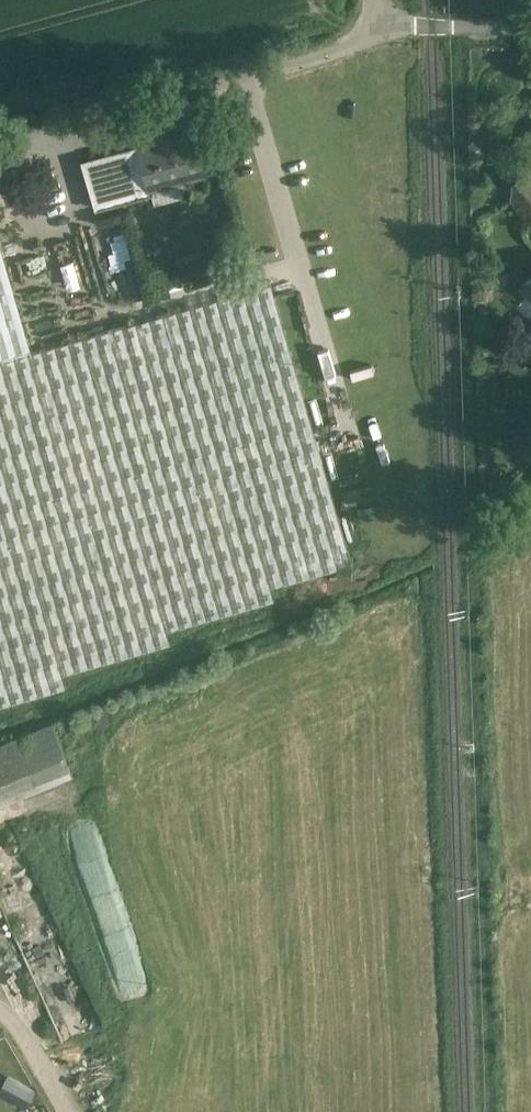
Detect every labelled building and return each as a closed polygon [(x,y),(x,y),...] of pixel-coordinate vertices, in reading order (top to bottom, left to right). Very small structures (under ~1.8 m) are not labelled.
[(175,142),(141,152),(140,148),(138,148),(141,159),(149,185),(151,185),(185,175),(186,179),(207,173),(195,132),(174,138),(175,142)] [(132,168),(107,175),(102,158),(84,163),(97,207),(115,202),(153,192),(151,185),(149,185),(141,159),(130,162),(132,168)] [(516,181),(514,200),(528,217),(530,214),(530,169),(516,181)] [(272,284),(5,361),(0,362),(0,705),(66,686),(62,674),(170,643),(167,630),(275,598),(272,586),(352,564),(272,284)] [(72,770),(54,726),(0,748),(0,800),(72,770)] [(33,1090),(10,1078),(2,1093),(25,1106),(33,1090)]
